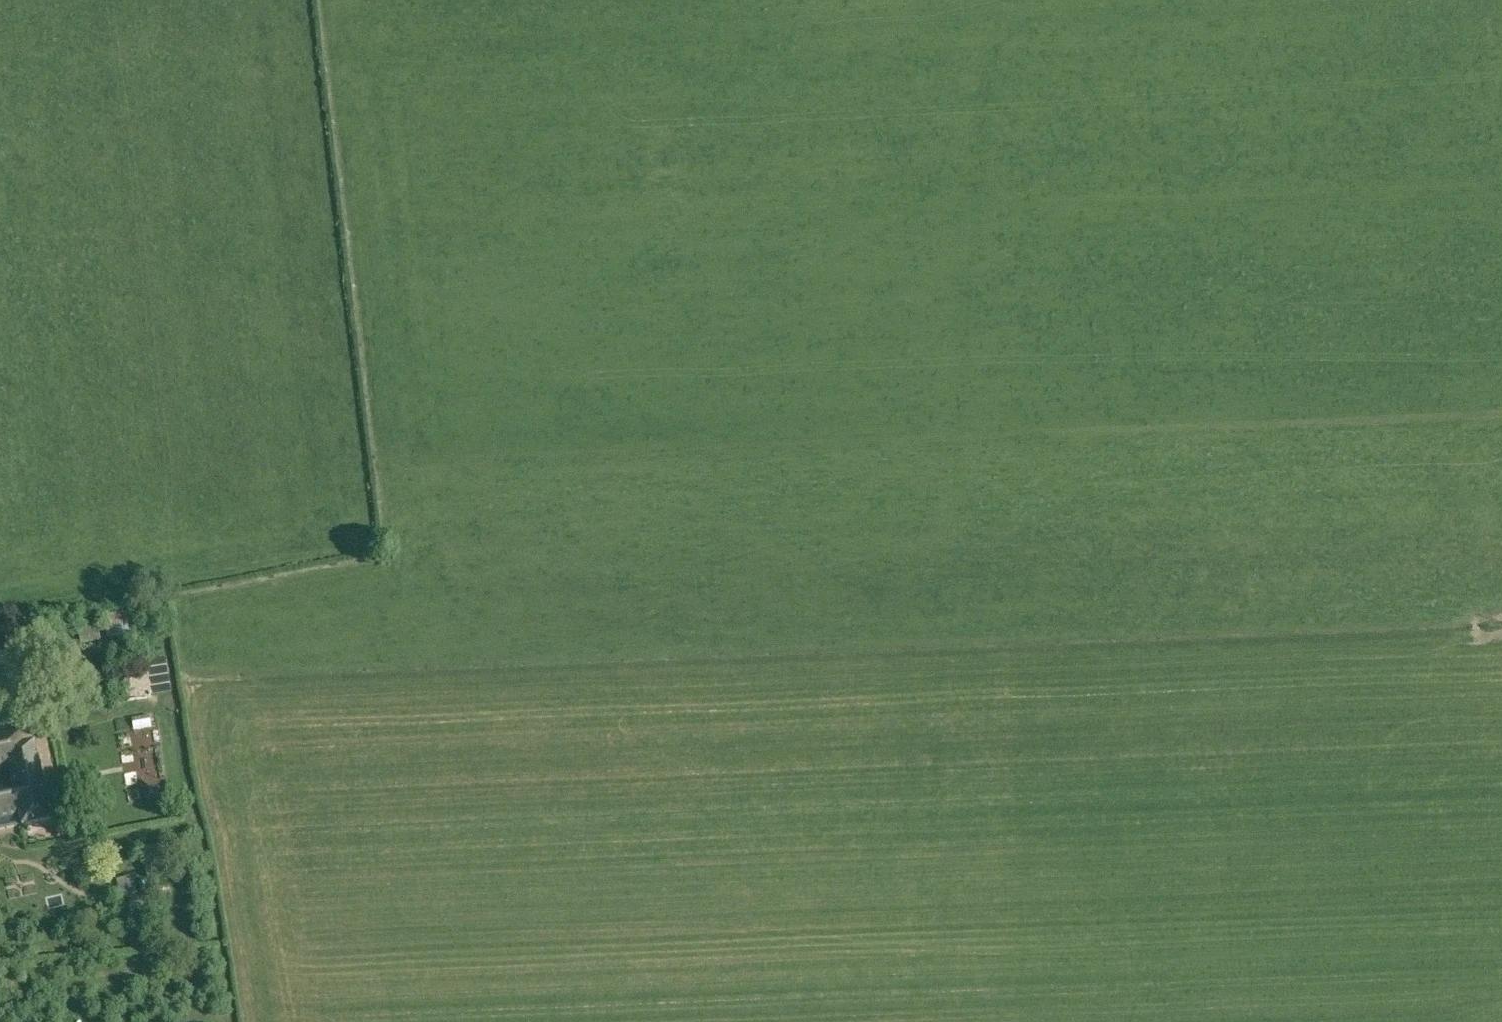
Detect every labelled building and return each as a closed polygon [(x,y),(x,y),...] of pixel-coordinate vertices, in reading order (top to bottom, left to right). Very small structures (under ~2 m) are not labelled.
[(106,616),(108,633),(129,631),(126,613),(106,616)] [(78,629),(81,645),(102,641),(99,625),(78,629)] [(0,729),(0,830),(23,825),(23,826),(51,821),(35,744),(24,747),(19,725),(0,729)] [(118,880),(123,897),(138,893),(133,876),(118,880)] [(148,880),(139,882),(141,892),(150,890),(148,880)]
